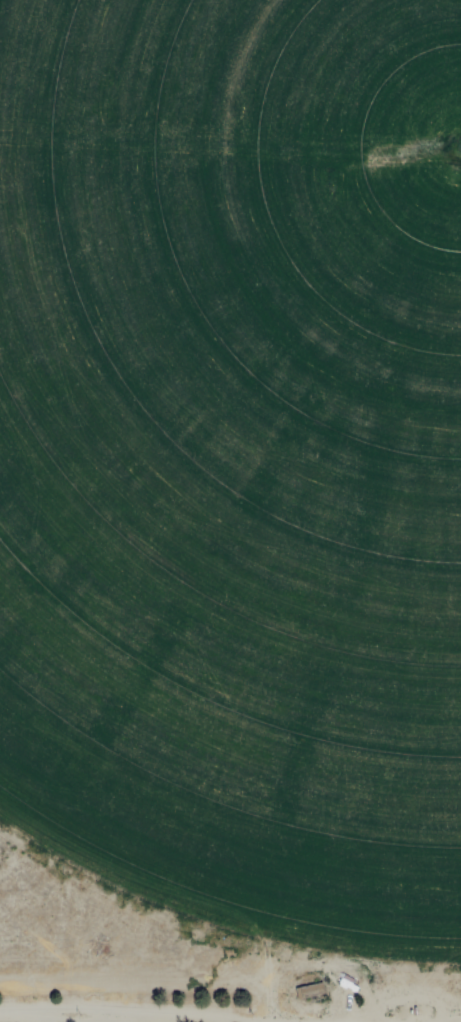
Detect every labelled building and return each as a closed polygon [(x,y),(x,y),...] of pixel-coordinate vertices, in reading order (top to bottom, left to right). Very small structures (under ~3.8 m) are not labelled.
[(300,1006),(297,992),(332,984),(335,998),(300,1006)]
